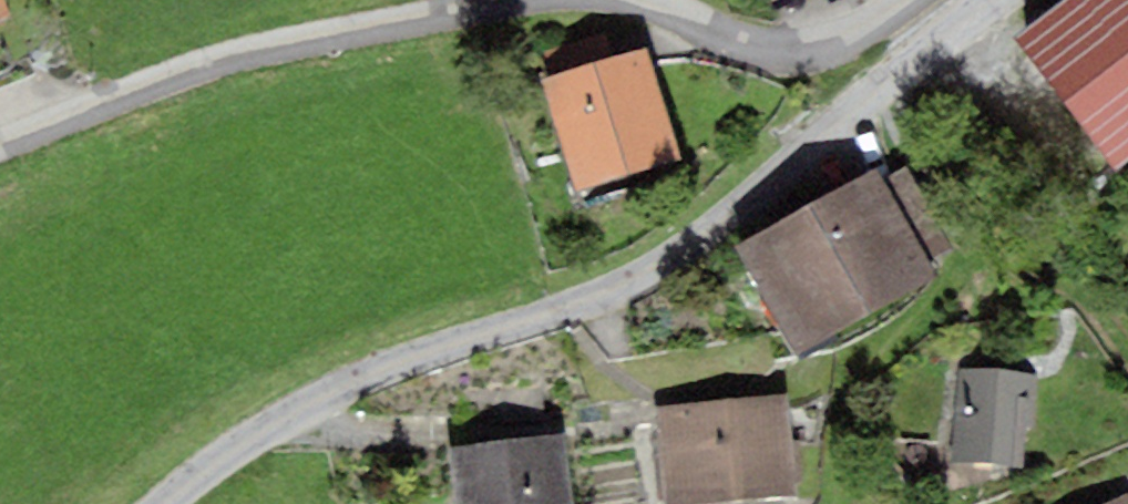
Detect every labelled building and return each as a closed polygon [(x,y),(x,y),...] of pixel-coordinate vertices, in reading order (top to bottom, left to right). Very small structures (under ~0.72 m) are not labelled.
[(11,14),(5,0),(0,0),(0,18),(11,14)] [(1014,36),(1116,169),(1127,160),(1127,0),(1061,0),(1014,36)] [(543,53),(551,78),(616,57),(608,31),(543,53)] [(682,159),(645,47),(616,57),(551,78),(540,81),(576,193),(682,159)] [(882,184),(927,263),(954,248),(908,169),(882,184)] [(882,184),(874,171),(810,208),(872,316),(936,279),(927,263),(882,184)] [(872,316),(810,208),(735,251),(797,359),(872,316)] [(1037,374),(955,369),(948,460),(1019,465),(1022,425),(1033,426),(1037,374)] [(653,406),(662,503),(676,503),(795,493),(786,393),(653,406)] [(450,449),(457,503),(574,503),(566,435),(450,449)] [(1107,503),(1127,503),(1127,494),(1107,503)]
